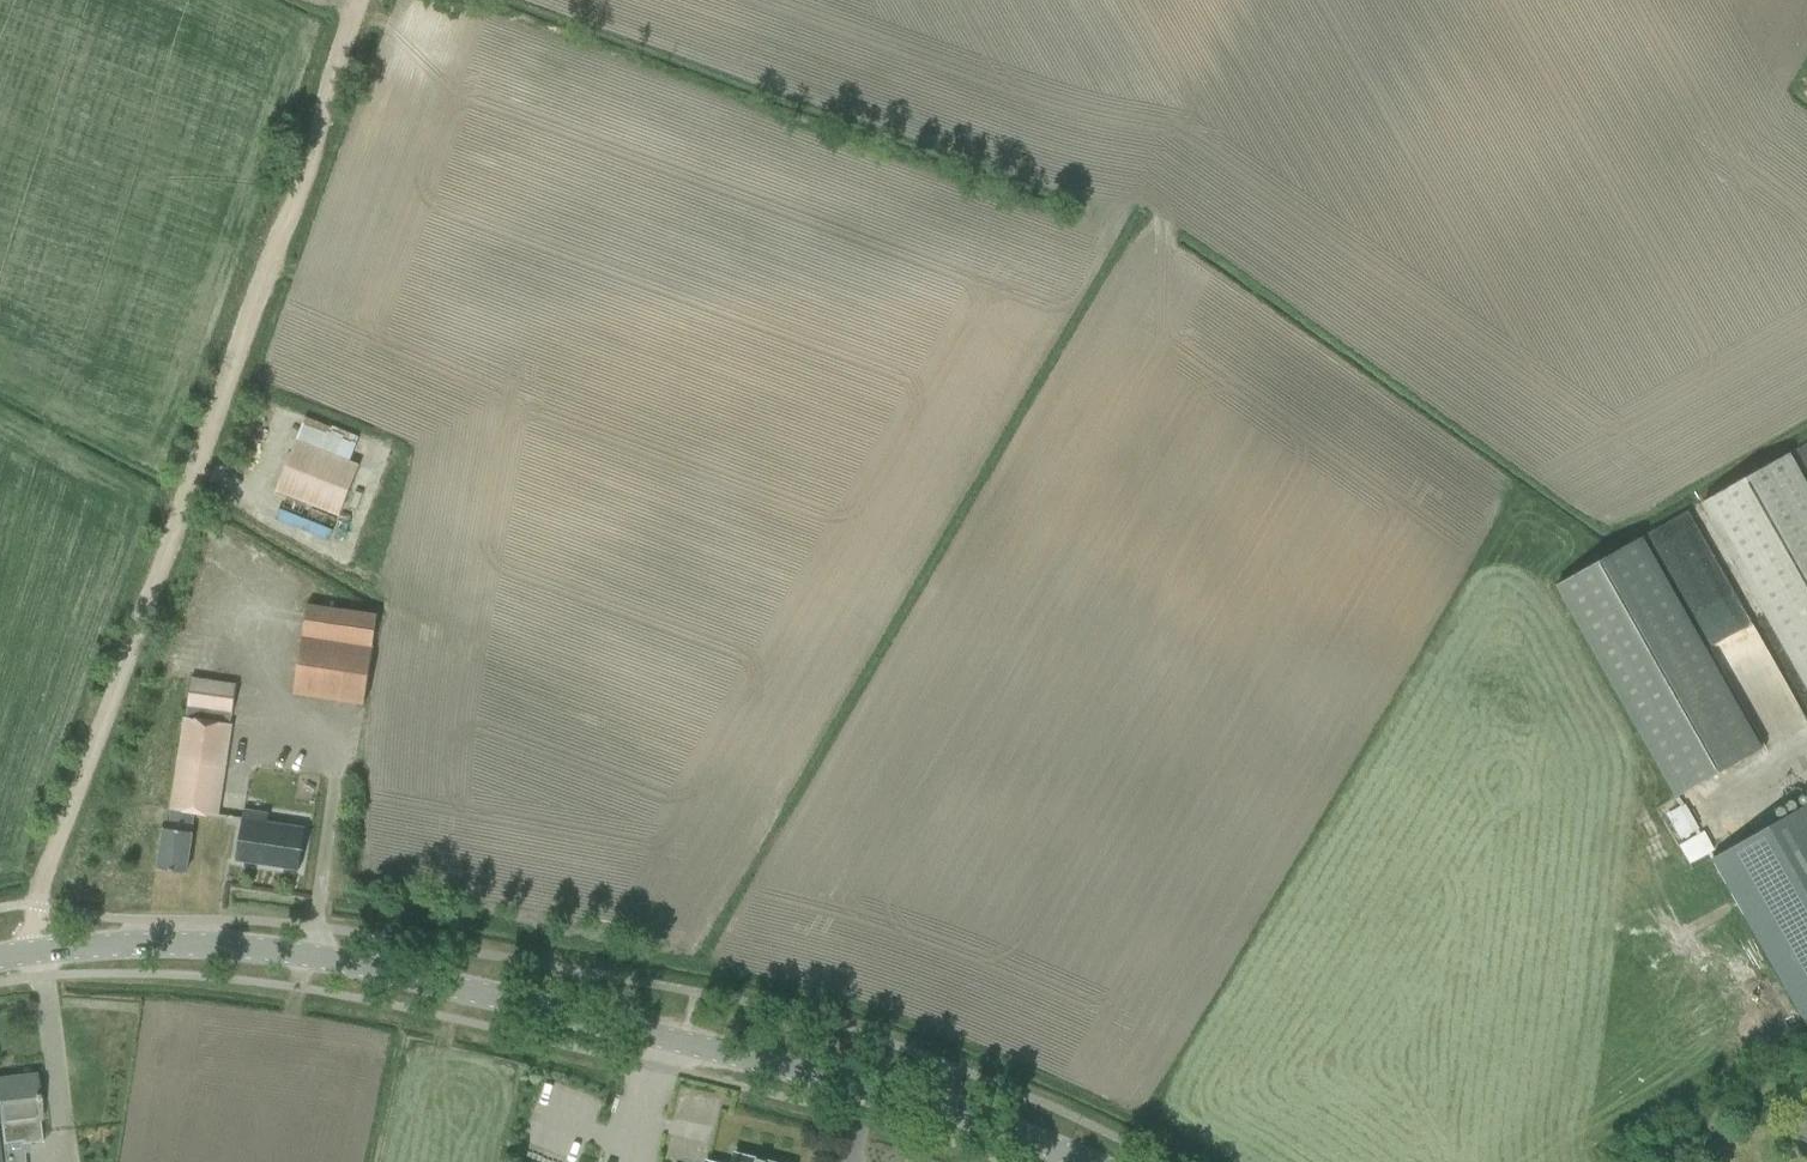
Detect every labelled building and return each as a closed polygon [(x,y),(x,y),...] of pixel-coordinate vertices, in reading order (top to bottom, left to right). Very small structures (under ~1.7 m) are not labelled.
[(276,491),(339,515),(359,465),(296,439),(276,491)] [(1806,690),(1806,483),(1790,453),(1701,505),(1806,690)] [(1760,749),(1641,538),(1556,586),(1676,797),(1760,749)] [(293,694),(364,704),(373,647),(372,647),(377,616),(307,605),(302,637),(293,694)] [(217,818),(231,727),(237,685),(191,677),(187,703),(171,809),(172,810),(169,828),(163,828),(156,870),(186,874),(192,833),(190,832),(193,814),(217,818)] [(1806,1027),(1806,805),(1711,859),(1806,1027)] [(275,864),(274,867),(299,870),(305,829),(242,820),(236,861),(257,864),(258,861),(275,864)] [(24,1143),(44,1140),(35,1074),(0,1079),(0,1113),(1,1117),(2,1124),(4,1141),(24,1138),(24,1143)]
